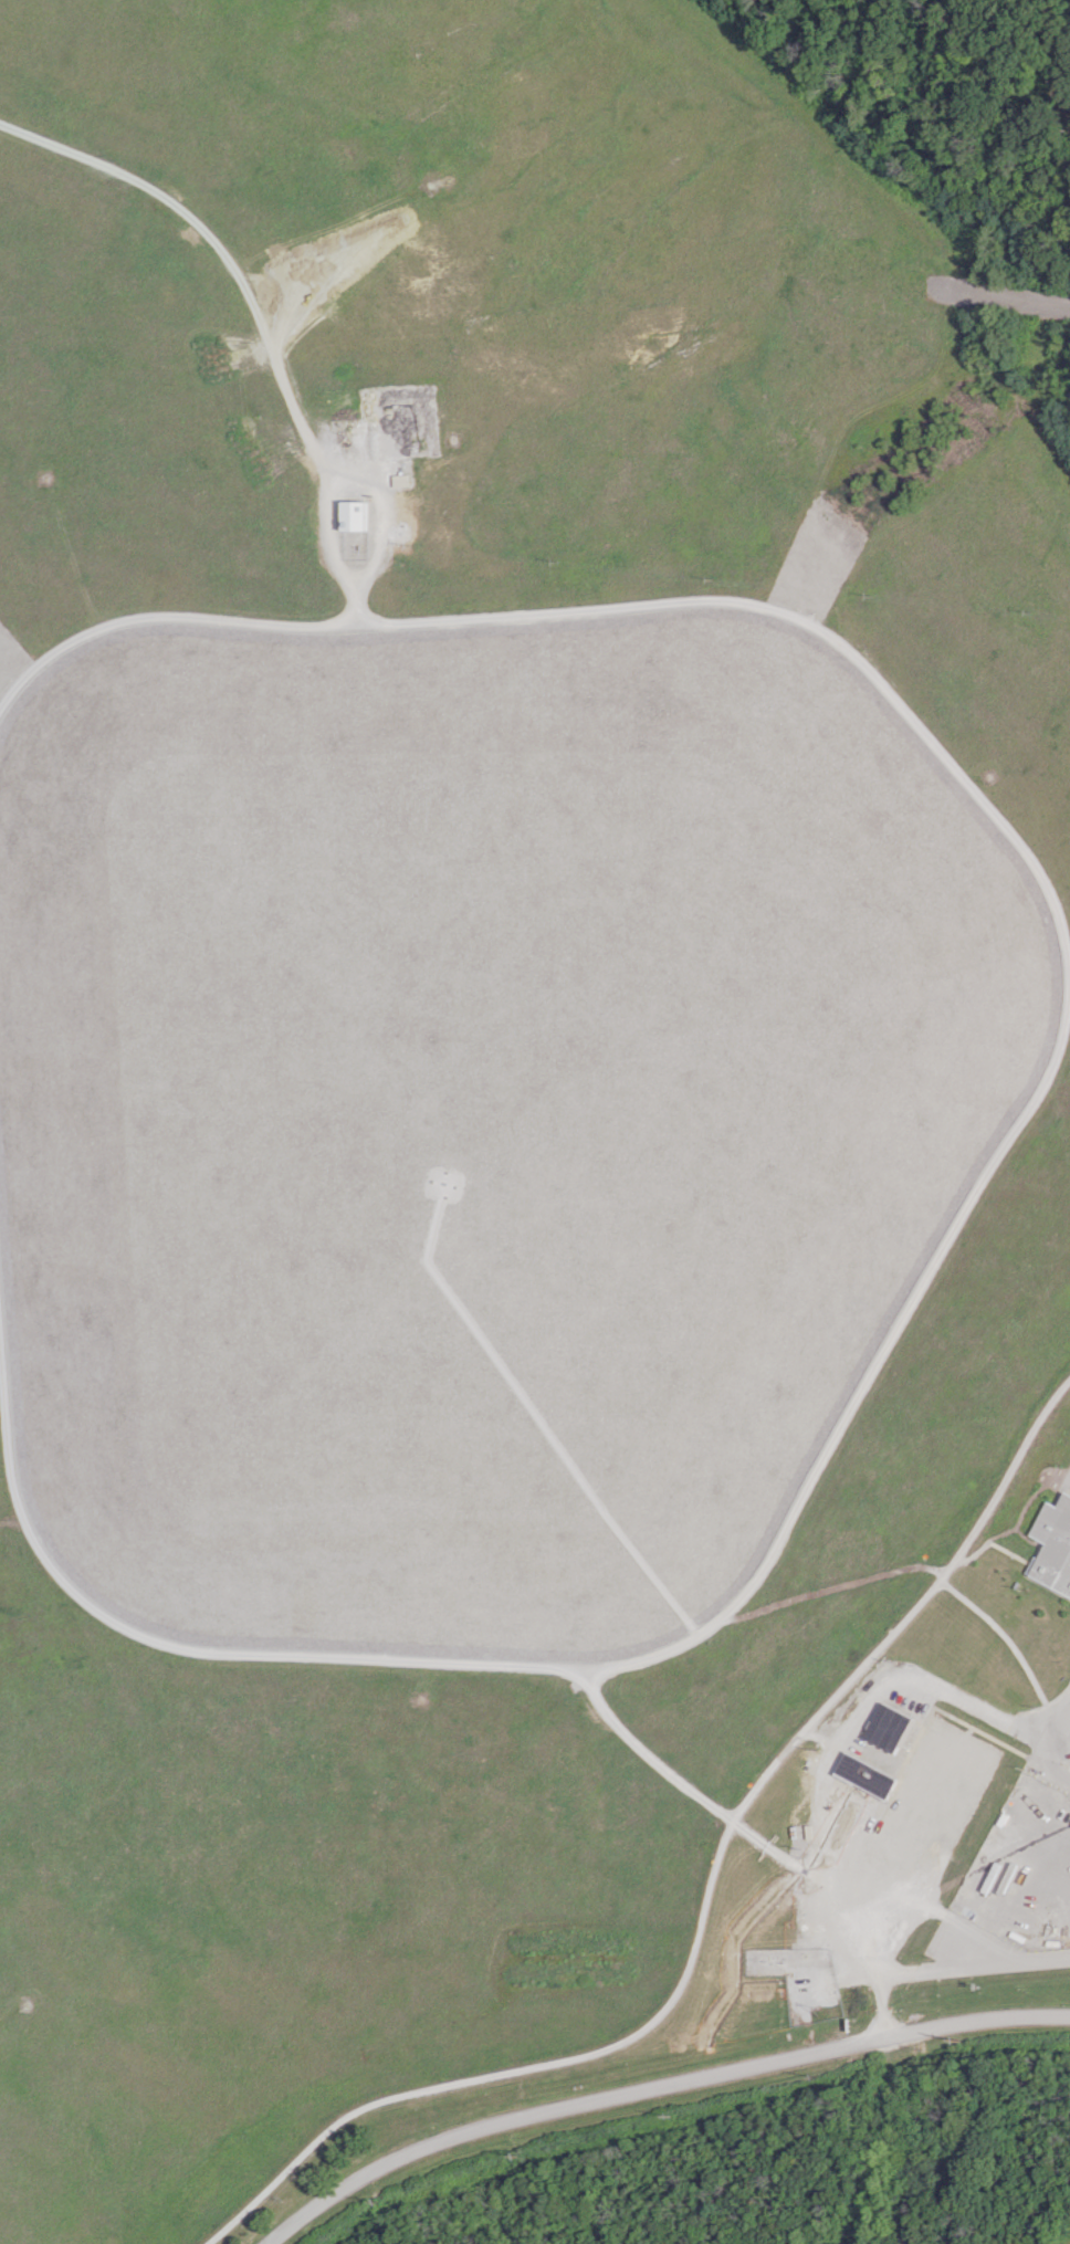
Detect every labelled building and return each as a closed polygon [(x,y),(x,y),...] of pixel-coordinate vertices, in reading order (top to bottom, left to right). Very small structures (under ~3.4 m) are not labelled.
[(366,530),(366,501),(342,502),(343,530),(366,530)] [(1066,1508),(1069,1497),(1069,1594),(1030,1573),(1034,1566),(1040,1558),(1046,1560),(1050,1553),(1055,1545),(1035,1537),(1053,1502),(1066,1508)] [(863,1739),(882,1701),(913,1717),(900,1743),(894,1754),(863,1739)] [(895,1947),(1000,1750),(935,1716),(902,1780),(845,1749),(832,1772),(890,1802),(873,1833),(860,1826),(838,1866),(851,1873),(830,1912),(895,1947)]
